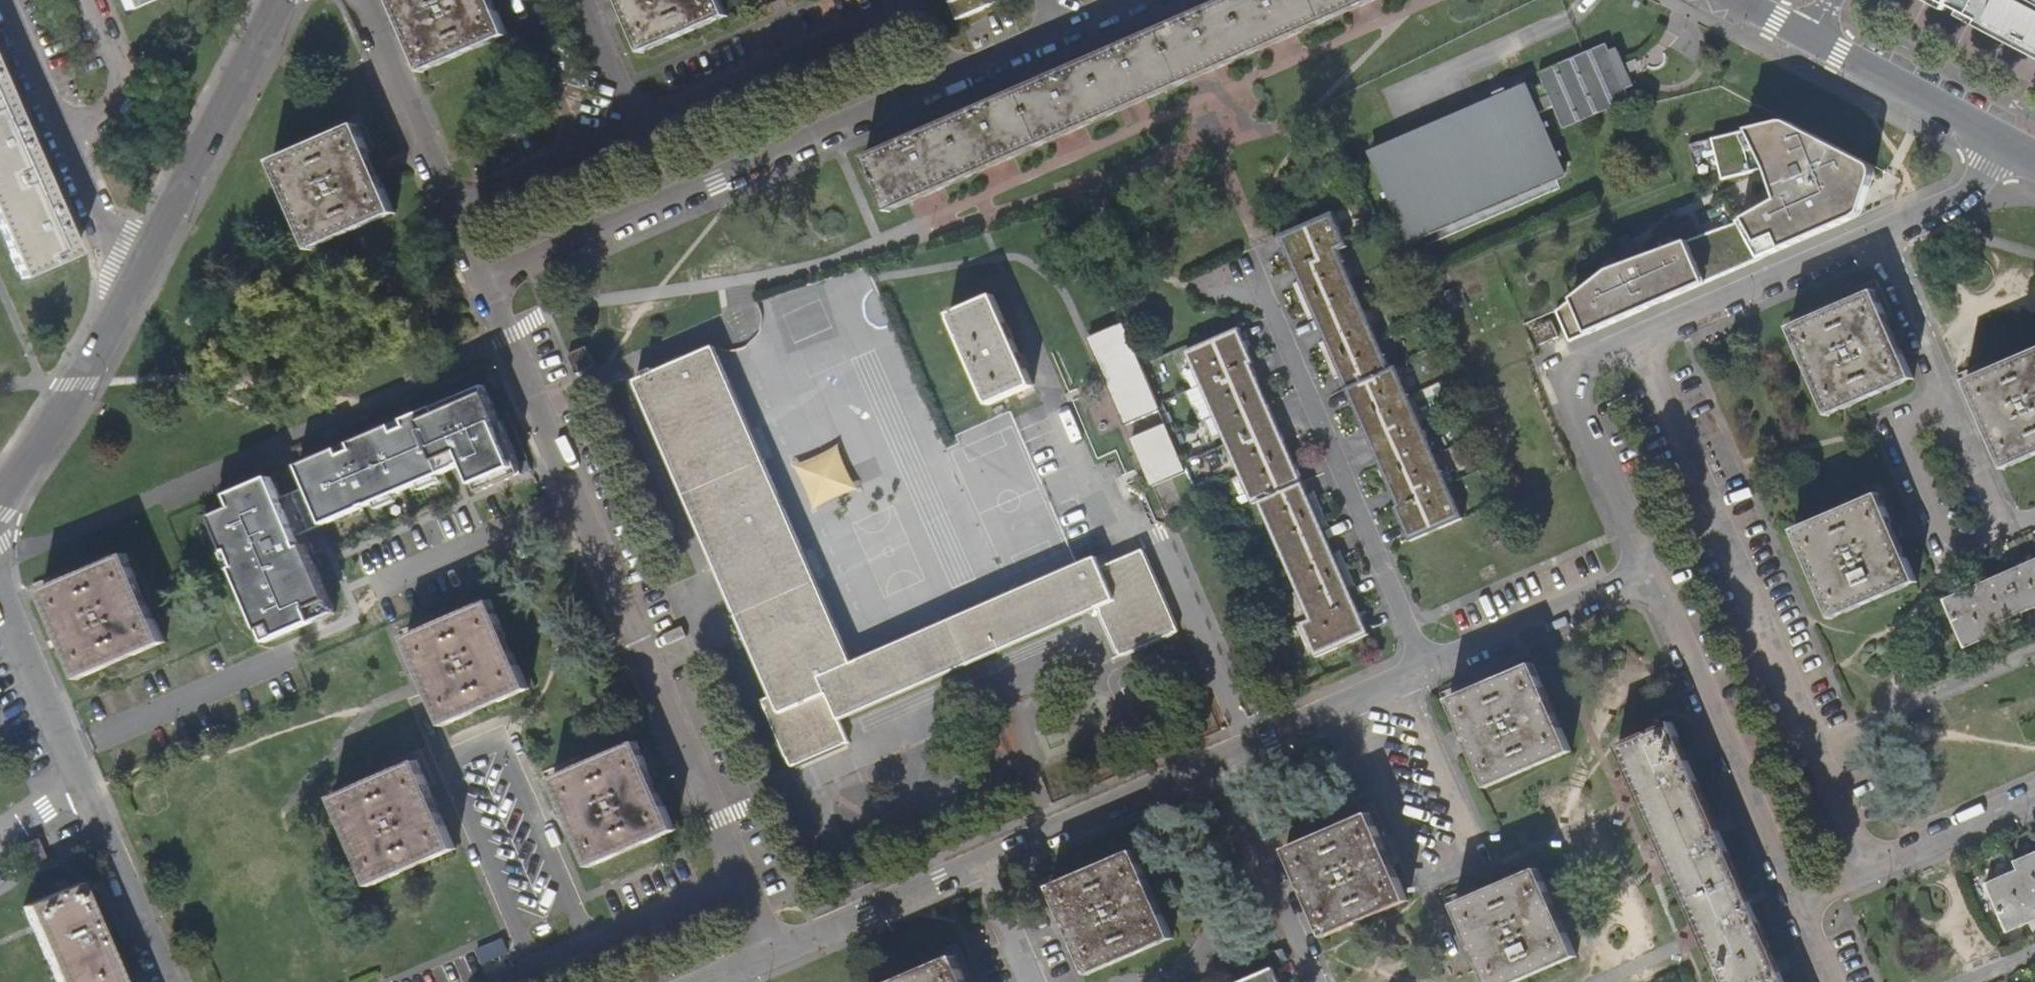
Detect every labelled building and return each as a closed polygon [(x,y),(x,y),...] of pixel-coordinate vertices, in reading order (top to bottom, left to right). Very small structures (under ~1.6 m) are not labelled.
[(505,37),(489,0),(391,0),(424,73),(505,37)] [(719,0),(619,0),(625,13),(643,54),(727,18),(719,0)] [(1203,13),(1109,54),(1047,81),(971,114),(897,146),(867,159),(889,210),(1375,0),(1234,0),(1203,13)] [(957,22),(1005,0),(948,0),(957,22)] [(1948,13),(1951,7),(1938,0),(1924,0),(1948,13)] [(1951,7),(1960,12),(1976,20),(1978,17),(1989,22),(1987,26),(2002,34),(2004,30),(2019,38),(2017,41),(2034,51),(2034,0),(1938,0),(1951,7)] [(2017,41),(2019,38),(2004,30),(2002,34),(1987,26),(1989,22),(1978,17),(1976,20),(1960,12),(1957,17),(2034,58),(2034,51),(2017,41)] [(1632,104),(1608,48),(1544,76),(1546,79),(1374,151),(1411,241),(1565,177),(1551,140),(1632,104)] [(77,248),(63,216),(45,175),(8,99),(0,78),(0,218),(22,269),(77,248)] [(1777,124),(1709,143),(1720,184),(1766,172),(1776,201),(1737,223),(1606,271),(1569,300),(1586,336),(1678,296),(1804,240),(1854,218),(1862,209),(1873,175),(1868,167),(1858,162),(1783,124),(1777,124)] [(356,126),(273,164),(311,250),(395,213),(374,166),(356,126)] [(1345,247),(1330,213),(1276,238),(1296,282),(1289,286),(1305,322),(1312,318),(1320,340),(1314,344),(1329,379),(1339,375),(1355,410),(1370,445),(1384,476),(1398,508),(1394,510),(1409,542),(1462,518),(1395,366),(1389,368),(1337,251),(1345,247)] [(815,276),(768,296),(780,324),(827,303),(815,276)] [(990,291),(948,310),(986,399),(1029,379),(990,291)] [(1890,331),(1872,292),(1790,329),(1829,415),(1912,377),(1890,331)] [(1558,336),(1552,321),(1532,329),(1538,345),(1558,336)] [(1244,342),(1238,330),(1182,353),(1250,508),(1257,507),(1307,622),(1302,626),(1316,658),(1367,635),(1348,592),(1356,588),(1341,552),(1333,554),(1323,533),(1331,529),(1326,517),(1316,493),(1306,497),(1290,458),(1275,424),(1262,393),(1248,362),(1252,360),(1244,342)] [(1192,496),(1122,333),(1090,349),(1160,511),(1192,496)] [(1116,656),(1173,630),(1137,549),(1097,566),(1091,555),(852,659),(715,344),(636,379),(772,693),(761,698),(791,765),(848,740),(838,717),(1094,606),(1116,656)] [(2034,452),(2034,348),(1966,379),(1985,425),(2003,466),(2034,452)] [(524,477),(486,388),(300,467),(309,488),(282,500),(273,478),(231,496),(236,508),(213,518),(267,644),(336,614),(312,558),(316,556),(307,534),(327,526),(467,466),(479,496),(524,477)] [(1833,618),(1917,579),(1894,530),(1877,493),(1793,531),(1833,618)] [(128,554),(44,591),(62,633),(80,677),(165,640),(128,554)] [(2002,572),(1973,585),(1951,594),(1942,598),(1964,647),(1996,634),(1992,625),(2034,607),(2034,558),(2002,572)] [(529,687),(491,601),(408,639),(426,680),(445,724),(529,687)] [(1533,664),(1449,700),(1470,746),(1487,786),(1571,750),(1533,664)] [(1774,962),(1751,910),(1716,833),(1680,751),(1669,725),(1617,747),(1720,981),(1783,981),(1774,962)] [(677,829),(638,742),(556,778),(576,824),(594,865),(677,829)] [(373,884),(456,847),(438,806),(417,761),(335,799),(373,884)] [(1367,812),(1285,848),(1322,933),(1405,897),(1389,861),(1367,812)] [(48,858),(39,839),(18,849),(26,869),(48,858)] [(1136,849),(1053,885),(1072,927),(1091,971),(1174,936),(1136,849)] [(2014,861),(2018,871),(1988,885),(2009,933),(2034,921),(2034,909),(2034,907),(2034,852),(2014,861)] [(1540,872),(1455,908),(1475,955),(1487,981),(1522,981),(1577,958),(1540,872)] [(81,885),(27,909),(58,981),(122,981),(119,974),(91,910),(81,885)] [(956,954),(892,981),(968,981),(956,954)] [(1233,981),(1280,981),(1277,975),(1273,965),(1233,981)]
